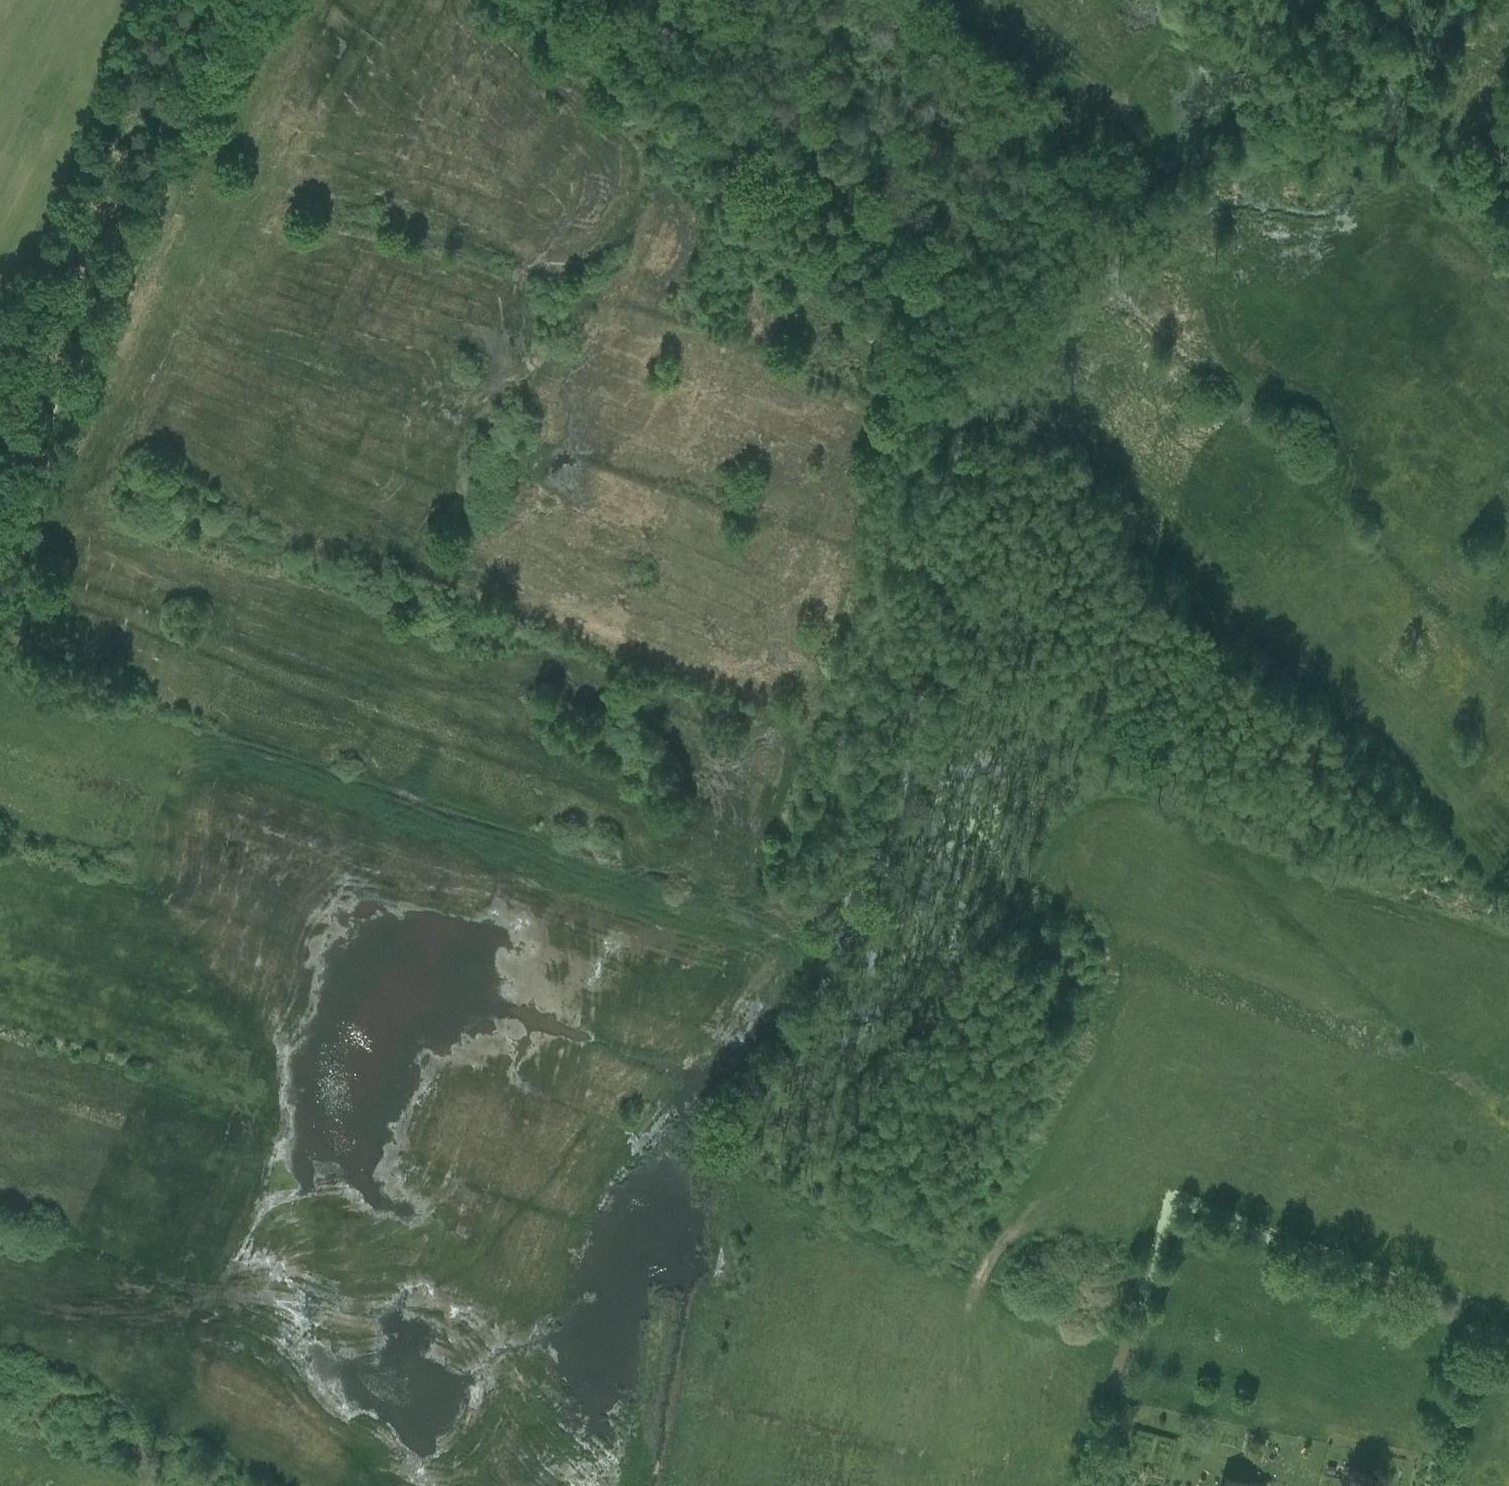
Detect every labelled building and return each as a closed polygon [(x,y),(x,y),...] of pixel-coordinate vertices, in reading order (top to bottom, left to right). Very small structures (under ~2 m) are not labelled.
[(1326,1473),(1335,1475),(1337,1467),(1328,1464),(1326,1473)]
